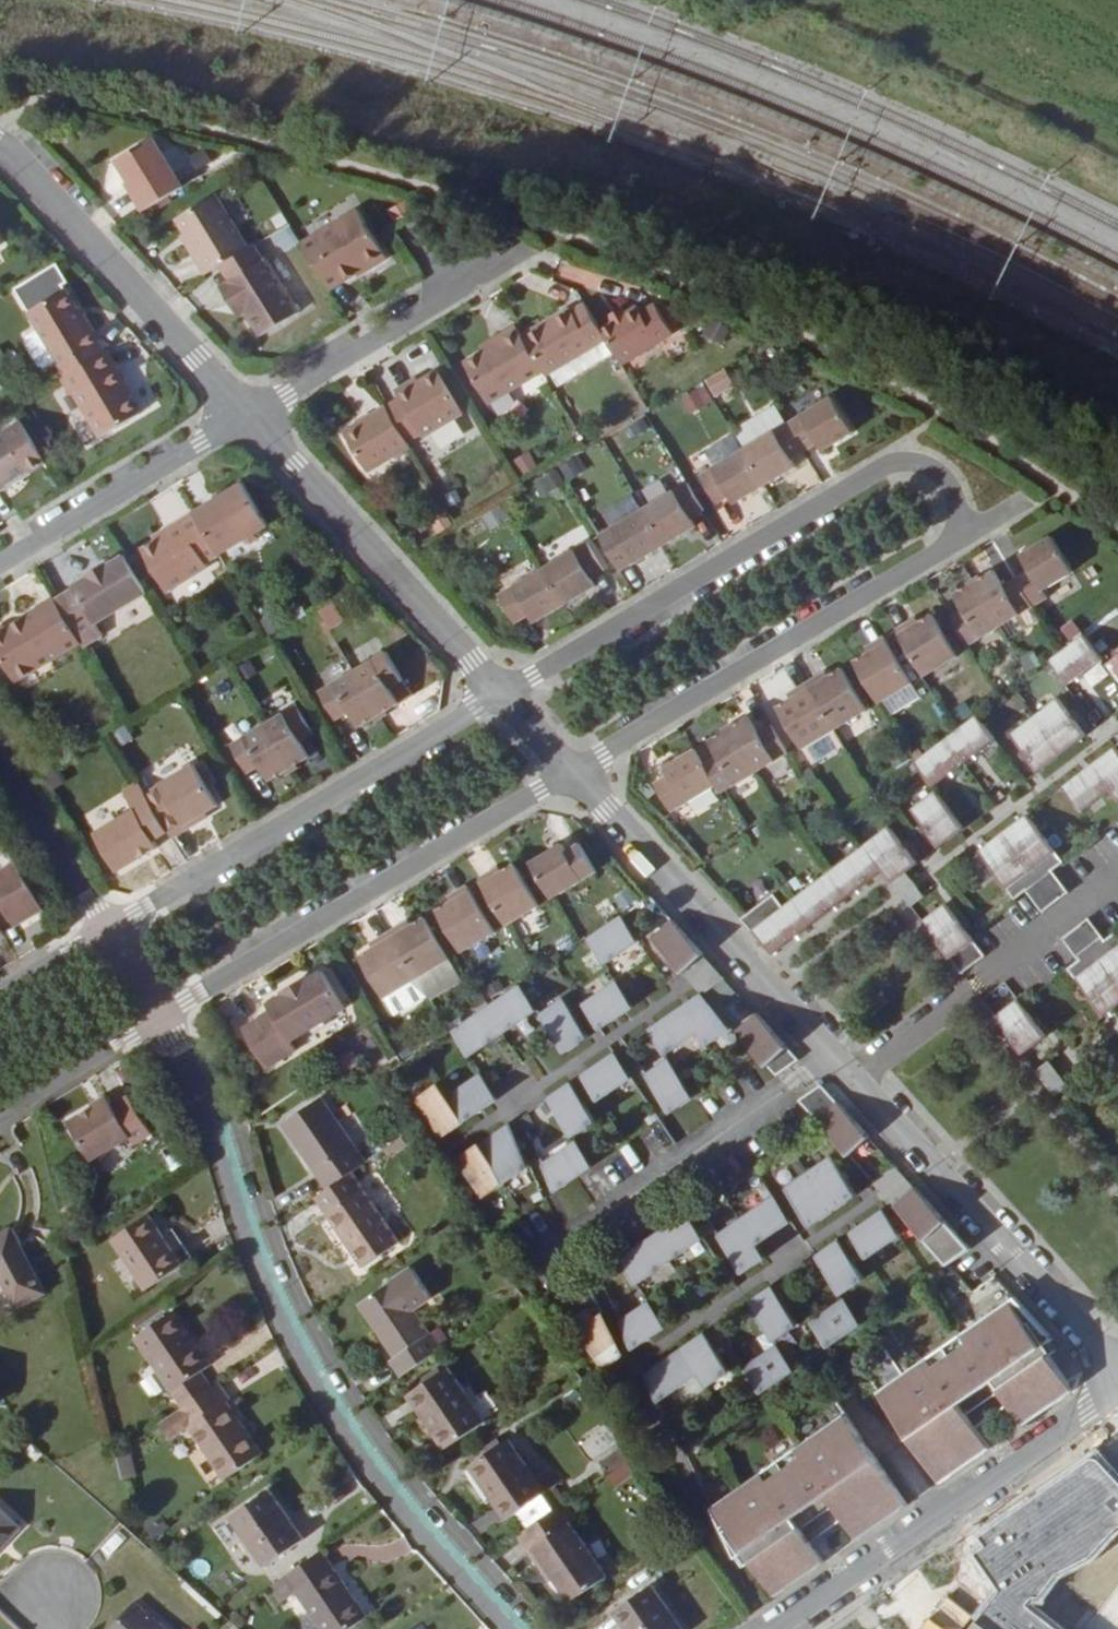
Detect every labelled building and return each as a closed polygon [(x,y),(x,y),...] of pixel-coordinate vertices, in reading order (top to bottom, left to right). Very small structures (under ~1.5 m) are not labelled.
[(147,208),(184,186),(200,177),(194,166),(182,173),(184,177),(180,180),(155,137),(117,159),(129,180),(147,208)] [(123,184),(141,212),(147,208),(129,180),(123,184)] [(194,258),(204,275),(218,266),(247,249),(215,194),(176,216),(185,231),(198,255),(194,258)] [(388,210),(395,222),(409,213),(403,202),(388,210)] [(299,240),(327,286),(354,272),(384,255),(357,208),(299,240)] [(180,235),(194,258),(198,255),(185,231),(180,235)] [(247,249),(218,266),(226,279),(263,258),(255,244),(247,249)] [(384,255),(354,272),(358,278),(387,261),(384,255)] [(263,258),(226,279),(218,284),(228,303),(235,298),(243,311),(257,335),(299,311),(266,257),(263,258)] [(104,352),(106,351),(98,337),(95,338),(78,310),(66,289),(28,311),(67,374),(104,352)] [(236,315),(243,311),(235,298),(228,303),(236,315)] [(599,326),(585,303),(572,311),(570,308),(522,335),(543,371),(545,373),(606,339),(599,326)] [(637,305),(599,326),(606,339),(621,363),(674,333),(655,303),(641,311),(637,305)] [(95,338),(98,337),(81,308),(78,310),(95,338)] [(543,371),(522,335),(516,325),(500,335),(504,341),(483,353),(464,364),(488,403),(543,371)] [(504,341),(500,335),(478,347),(483,353),(504,341)] [(67,374),(64,377),(74,394),(78,392),(103,436),(138,416),(128,399),(121,388),(127,384),(117,368),(114,369),(104,352),(67,374)] [(399,399),(386,406),(406,442),(419,434),(421,438),(462,413),(437,372),(418,383),(397,396),(399,399)] [(717,383),(712,373),(699,380),(705,390),(717,383)] [(393,391),(397,396),(418,383),(416,377),(393,391)] [(699,380),(685,389),(691,399),(705,390),(699,380)] [(121,388),(128,399),(133,396),(127,384),(121,388)] [(827,395),(784,421),(800,449),(812,442),(818,451),(849,433),(827,395)] [(16,408),(23,419),(35,412),(28,401),(16,408)] [(406,442),(386,406),(341,433),(367,475),(410,449),(406,442)] [(730,433),(739,448),(784,421),(774,407),(730,433)] [(644,414),(633,420),(642,434),(652,428),(644,414)] [(800,449),(784,421),(739,448),(761,485),(791,467),(786,458),(800,449)] [(46,462),(22,422),(7,430),(9,433),(0,438),(0,486),(30,469),(31,471),(46,462)] [(761,485),(739,448),(695,474),(711,502),(725,495),(730,504),(761,485)] [(565,481),(584,470),(575,455),(556,466),(565,481)] [(514,474),(522,486),(536,478),(528,465),(514,474)] [(546,493),(563,483),(554,468),(537,478),(546,493)] [(640,508),(662,545),(693,526),(688,518),(701,510),(684,481),(640,508)] [(219,496),(193,511),(218,552),(244,538),(249,542),(259,536),(259,529),(268,523),(243,482),(226,492),(219,496)] [(215,491),(219,496),(226,492),(224,486),(215,491)] [(515,491),(501,499),(509,513),(523,505),(515,491)] [(509,513),(501,499),(486,507),(495,521),(509,513)] [(640,508),(596,534),(613,562),(627,554),(632,563),(662,545),(640,508)] [(456,526),(467,518),(461,509),(450,515),(456,526)] [(218,552),(193,511),(165,528),(168,532),(155,540),(140,548),(165,589),(207,566),(204,560),(218,552)] [(441,521),(446,531),(456,526),(450,515),(441,521)] [(168,532),(165,528),(153,534),(155,540),(168,532)] [(1014,579),(1032,609),(1044,602),(1040,594),(1071,575),(1049,537),(1018,555),(1027,571),(1014,579)] [(585,542),(541,568),(563,604),(594,586),(589,578),(601,570),(585,542)] [(145,591),(123,553),(108,562),(107,562),(105,559),(85,571),(87,576),(72,584),(71,584),(73,587),(72,587),(54,597),(80,641),(82,644),(100,636),(101,634),(94,623),(145,591)] [(563,604),(541,568),(498,594),(514,622),(527,615),(531,623),(563,604)] [(998,629),(1032,609),(1014,579),(1000,587),(991,573),(972,584),(998,629)] [(998,629),(972,584),(950,596),(959,612),(947,619),(965,649),(998,629)] [(54,597),(20,617),(23,622),(10,629),(9,626),(7,625),(5,625),(3,624),(2,624),(0,624),(0,659),(10,676),(34,663),(36,668),(80,641),(54,597)] [(280,627),(273,615),(262,622),(269,633),(280,627)] [(893,629),(922,678),(954,658),(930,616),(911,627),(907,620),(893,629)] [(1095,658),(1076,634),(1055,650),(1041,661),(1060,685),(1095,658)] [(852,662),(877,705),(911,685),(883,637),(869,645),(872,651),(852,662)] [(1095,658),(1117,688),(1117,640),(1095,658)] [(384,651),(351,670),(378,716),(399,703),(389,687),(401,679),(384,651)] [(258,660),(244,667),(251,679),(264,671),(258,660)] [(804,682),(832,731),(866,711),(841,668),(821,680),(818,673),(804,682)] [(378,716),(351,670),(318,690),(334,719),(348,711),(358,728),(378,716)] [(800,750),(832,731),(804,682),(791,689),(794,696),(775,708),(800,750)] [(1046,697),(1000,734),(1027,768),(1074,732),(1046,697)] [(296,703),(261,723),(288,768),(309,756),(299,739),(313,731),(296,703)] [(727,728),(753,773),(786,753),(768,724),(756,731),(747,716),(727,728)] [(910,760),(905,764),(923,787),(985,741),(967,717),(951,729),(910,760)] [(288,768),(261,723),(230,741),(247,770),(260,762),(270,779),(288,768)] [(714,785),(719,793),(753,773),(727,728),(706,740),(714,756),(702,763),(714,785)] [(832,731),(800,750),(806,759),(813,761),(841,745),(832,731)] [(1051,782),(1070,806),(1099,784),(1108,795),(1117,788),(1117,761),(1104,743),(1051,782)] [(702,763),(693,748),(662,766),(666,775),(652,783),(670,811),(714,785),(702,763)] [(196,807),(203,804),(216,797),(196,761),(159,782),(143,792),(149,802),(164,827),(180,818),(183,824),(200,814),(196,807)] [(806,770),(798,775),(806,788),(813,783),(806,770)] [(153,840),(167,832),(164,827),(149,802),(143,792),(138,782),(124,791),(135,810),(95,834),(117,871),(158,848),(153,840)] [(927,789),(903,809),(931,844),(955,825),(927,789)] [(207,811),(203,804),(196,807),(200,814),(207,811)] [(1018,809),(970,848),(1006,894),(1017,885),(1034,907),(1060,886),(1045,865),(1055,857),(1018,809)] [(183,824),(180,818),(164,827),(167,832),(168,833),(183,824)] [(767,894),(737,918),(769,953),(878,870),(886,880),(899,870),(911,861),(882,825),(777,906),(767,894)] [(528,862),(549,896),(592,870),(575,842),(563,850),(559,844),(528,862)] [(476,877),(504,923),(536,904),(512,862),(494,872),(491,869),(476,877)] [(18,865),(0,876),(0,931),(13,923),(17,930),(46,913),(18,865)] [(899,870),(886,880),(902,901),(915,891),(899,870)] [(435,909),(460,952),(493,932),(465,886),(450,894),(453,898),(435,909)] [(938,900),(915,918),(954,970),(976,952),(938,900)] [(1060,961),(1096,1008),(1117,991),(1117,938),(1107,924),(1096,933),(1079,911),(1054,932),(1071,953),(1060,961)] [(388,930),(415,977),(448,957),(423,915),(404,926),(402,922),(388,930)] [(618,917),(583,940),(600,964),(634,940),(618,917)] [(688,939),(668,917),(646,937),(678,971),(699,951),(688,939)] [(383,996),(415,977),(388,930),(374,938),(377,942),(357,954),(383,996)] [(448,957),(415,977),(423,990),(456,970),(448,957)] [(346,1010),(323,971),(306,981),(304,978),(282,991),(284,994),(267,1004),(270,1010),(241,1027),(265,1068),(294,1051),(289,1043),(346,1010)] [(595,1029),(629,1005),(611,980),(578,1003),(595,1029)] [(479,1010),(448,1031),(465,1057),(533,1010),(516,985),(509,990),(490,1003),(479,1010)] [(485,994),(490,1003),(503,994),(498,986),(485,994)] [(473,999),(479,1010),(490,1003),(483,991),(473,999)] [(727,1026),(697,992),(643,1028),(661,1053),(694,1030),(703,1044),(727,1026)] [(1010,996),(987,1014),(1017,1051),(1039,1033),(1010,996)] [(584,1036),(558,997),(535,1013),(561,1052),(584,1036)] [(785,1045),(753,1011),(731,1031),(763,1065),(785,1045)] [(785,1045),(763,1065),(771,1074),(797,1058),(785,1045)] [(393,1052),(400,1063),(411,1056),(405,1046),(393,1052)] [(627,1076),(611,1051),(576,1074),(593,1099),(627,1076)] [(690,1096),(664,1056),(640,1073),(667,1112),(690,1096)] [(1041,1056),(1027,1066),(1044,1088),(1058,1078),(1041,1056)] [(437,1137),(494,1098),(476,1072),(443,1096),(433,1082),(410,1099),(437,1137)] [(593,1120),(566,1081),(542,1098),(569,1137),(593,1120)] [(836,1101),(818,1081),(794,1098),(813,1120),(836,1101)] [(148,1133),(125,1096),(108,1106),(104,1098),(63,1122),(86,1159),(125,1136),(130,1144),(148,1133)] [(324,1189),(349,1171),(363,1161),(317,1097),(279,1123),(324,1189)] [(836,1101),(813,1120),(844,1154),(865,1134),(857,1124),(836,1101)] [(527,1163),(507,1122),(452,1159),(478,1197),(527,1163)] [(571,1138),(537,1162),(551,1191),(589,1165),(571,1138)] [(806,1225),(853,1193),(827,1154),(780,1186),(806,1225)] [(324,1189),(314,1196),(362,1264),(398,1239),(349,1171),(324,1189)] [(948,1225),(911,1185),(890,1205),(942,1263),(967,1245),(948,1225)] [(787,1219),(770,1193),(712,1233),(740,1272),(763,1255),(753,1242),(787,1219)] [(897,1233),(879,1207),(845,1231),(863,1257),(897,1233)] [(633,1283),(700,1236),(683,1210),(615,1257),(633,1283)] [(165,1240),(147,1215),(111,1241),(145,1290),(182,1264),(165,1240)] [(0,1231),(0,1281),(15,1311),(45,1295),(10,1226),(0,1231)] [(766,1239),(777,1264),(804,1253),(793,1227),(766,1239)] [(165,1240),(182,1264),(191,1258),(174,1234),(165,1240)] [(861,1277),(835,1238),(811,1254),(837,1293),(861,1277)] [(380,1367),(391,1383),(430,1355),(400,1313),(419,1301),(400,1273),(348,1310),(385,1362),(380,1367)] [(795,1323),(768,1284),(744,1300),(771,1340),(795,1323)] [(1049,1335),(1011,1294),(954,1334),(964,1350),(932,1373),(921,1357),(873,1391),(936,1481),(964,1462),(983,1449),(967,1425),(1001,1402),(1017,1426),(1064,1394),(1066,1382),(1038,1343),(1049,1335)] [(858,1323),(839,1296),(807,1320),(825,1346),(858,1323)] [(628,1348),(662,1325),(644,1299),(615,1319),(628,1348)] [(620,1354),(600,1311),(572,1330),(599,1368),(620,1354)] [(135,1340),(183,1408),(211,1389),(201,1374),(211,1367),(174,1313),(135,1340)] [(700,1330),(641,1371),(655,1401),(695,1373),(704,1387),(727,1370),(700,1330)] [(740,1366),(757,1391),(790,1368),(773,1342),(740,1366)] [(880,1383),(899,1371),(891,1358),(872,1370),(880,1383)] [(484,1419),(446,1366),(407,1394),(445,1447),(484,1419)] [(183,1408),(180,1411),(228,1479),(262,1455),(244,1429),(242,1432),(224,1407),(229,1402),(217,1385),(211,1389),(183,1408)] [(854,1537),(903,1504),(840,1414),(791,1447),(802,1463),(774,1482),(763,1467),(706,1506),(730,1556),(739,1550),(770,1595),(827,1557),(811,1534),(838,1515),(854,1537)] [(544,1491),(533,1477),(506,1437),(467,1464),(505,1518),(544,1491)] [(605,1471),(629,1455),(623,1446),(599,1463),(605,1471)] [(128,1459),(119,1461),(124,1482),(133,1480),(128,1459)] [(546,1468),(533,1477),(544,1491),(556,1482),(546,1468)] [(1075,1496),(1089,1488),(1080,1472),(1066,1480),(1075,1496)] [(269,1488),(230,1515),(265,1567),(304,1539),(269,1488)] [(564,1501),(516,1534),(528,1551),(532,1549),(568,1600),(604,1573),(568,1523),(575,1518),(564,1501)] [(5,1552),(2,1549),(20,1530),(0,1510),(0,1557),(5,1552)] [(982,1546),(920,1590),(941,1618),(1003,1574),(982,1546)] [(270,1588),(279,1601),(295,1590),(323,1628),(348,1628),(368,1615),(323,1550),(270,1588)] [(1040,1568),(1034,1558),(1016,1571),(1022,1581),(1040,1568)] [(649,1582),(611,1609),(625,1628),(683,1628),(649,1582)] [(920,1590),(896,1608),(912,1628),(925,1628),(941,1618),(920,1590)] [(136,1604),(114,1628),(164,1628),(136,1604)] [(976,1620),(969,1628),(987,1628),(976,1620)]
